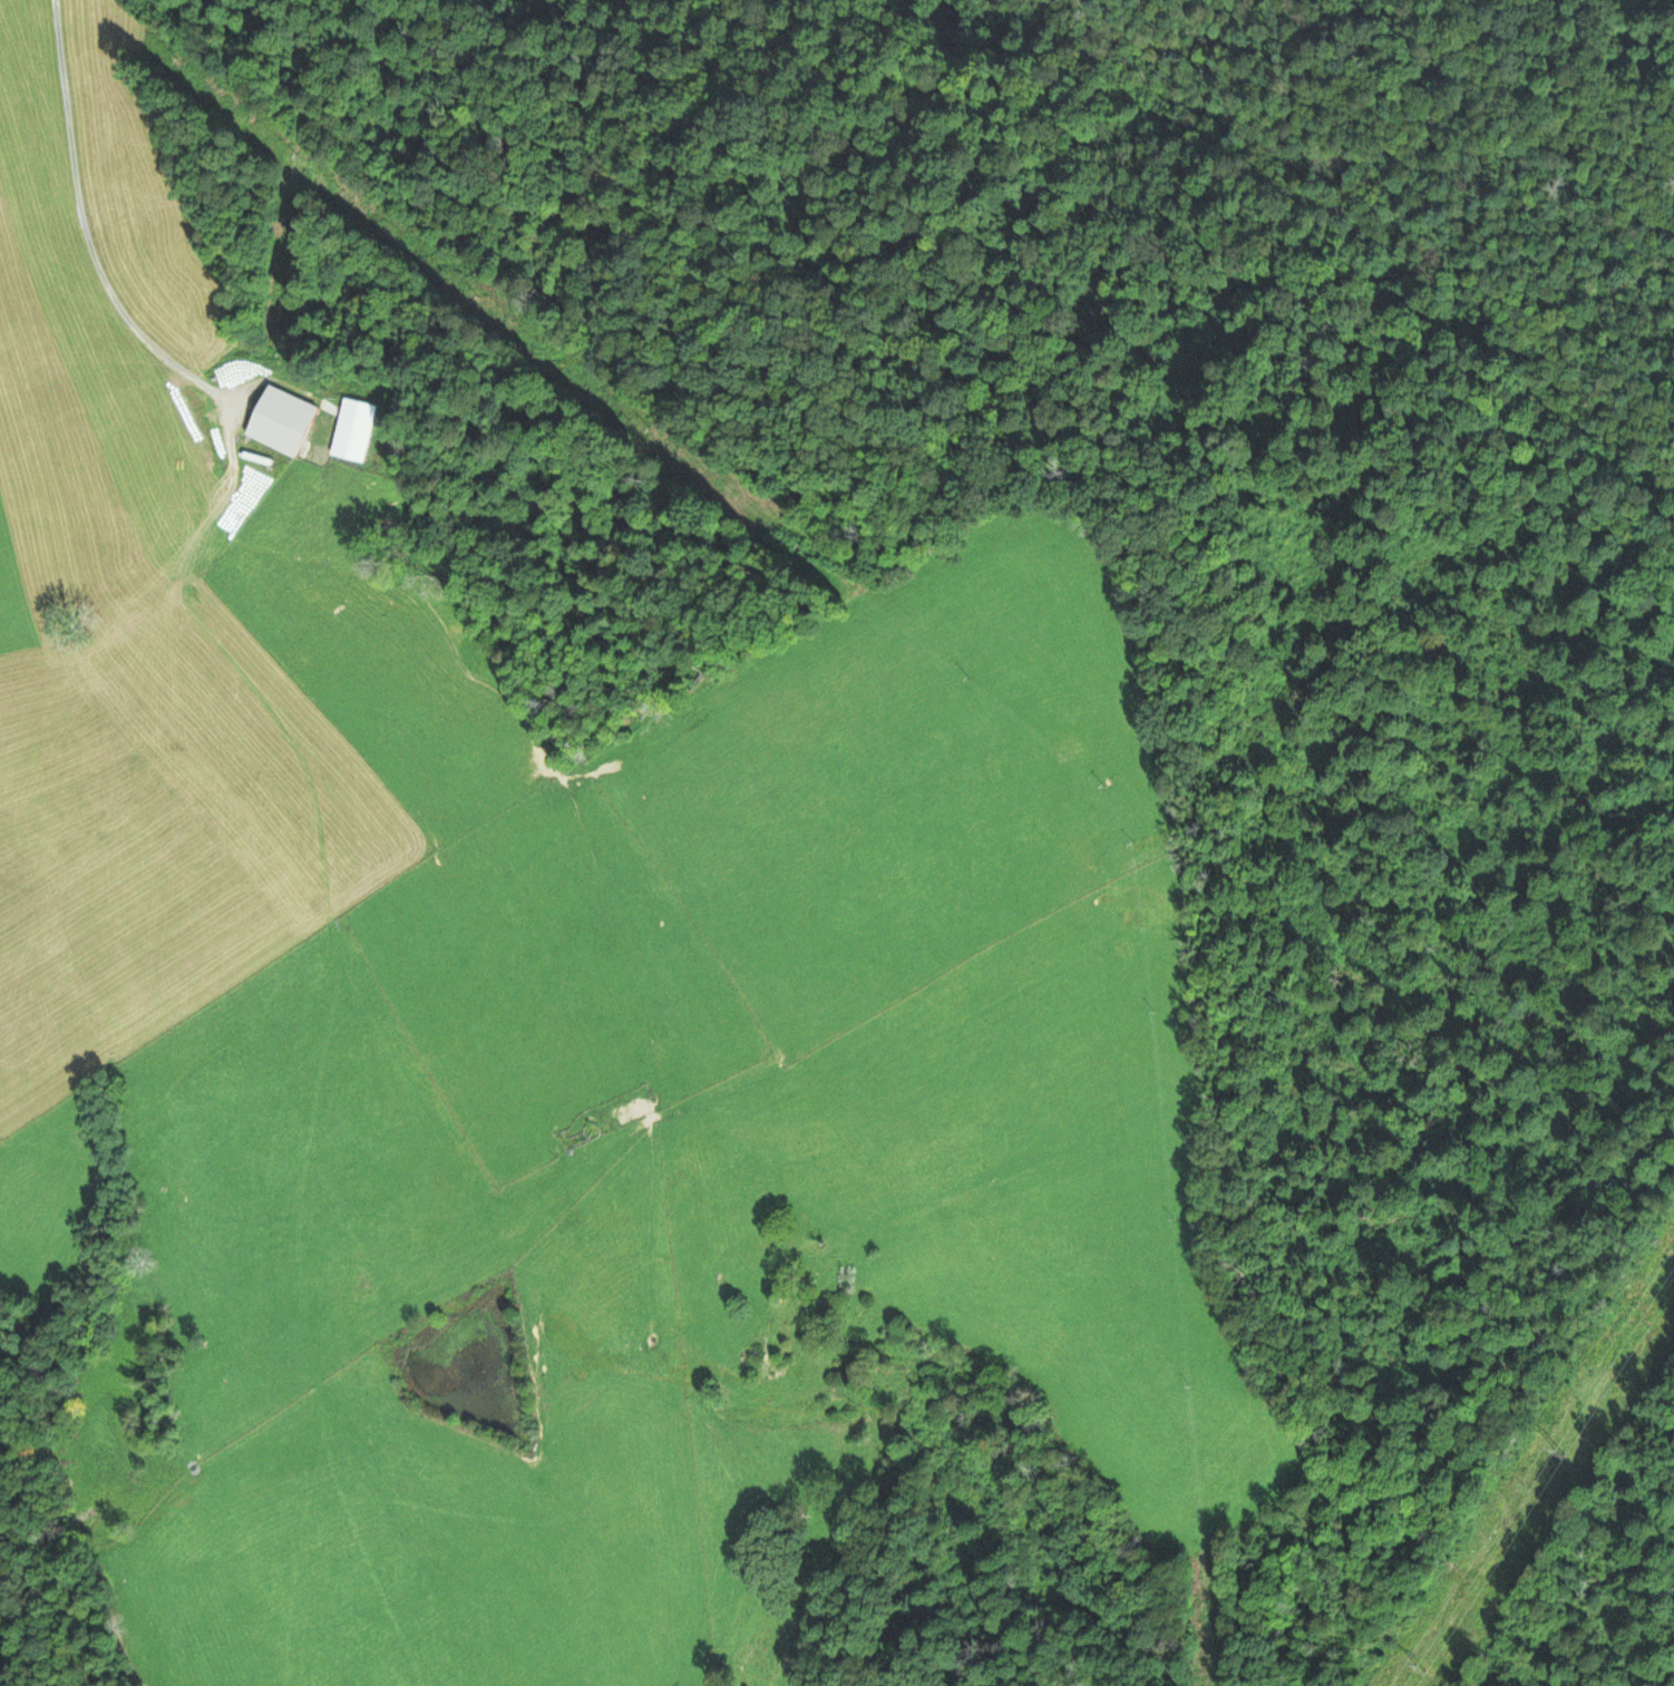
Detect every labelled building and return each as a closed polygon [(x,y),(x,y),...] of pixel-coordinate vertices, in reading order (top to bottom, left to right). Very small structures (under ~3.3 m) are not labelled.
[(301,460),(322,408),(270,387),(249,438),(301,460)]
